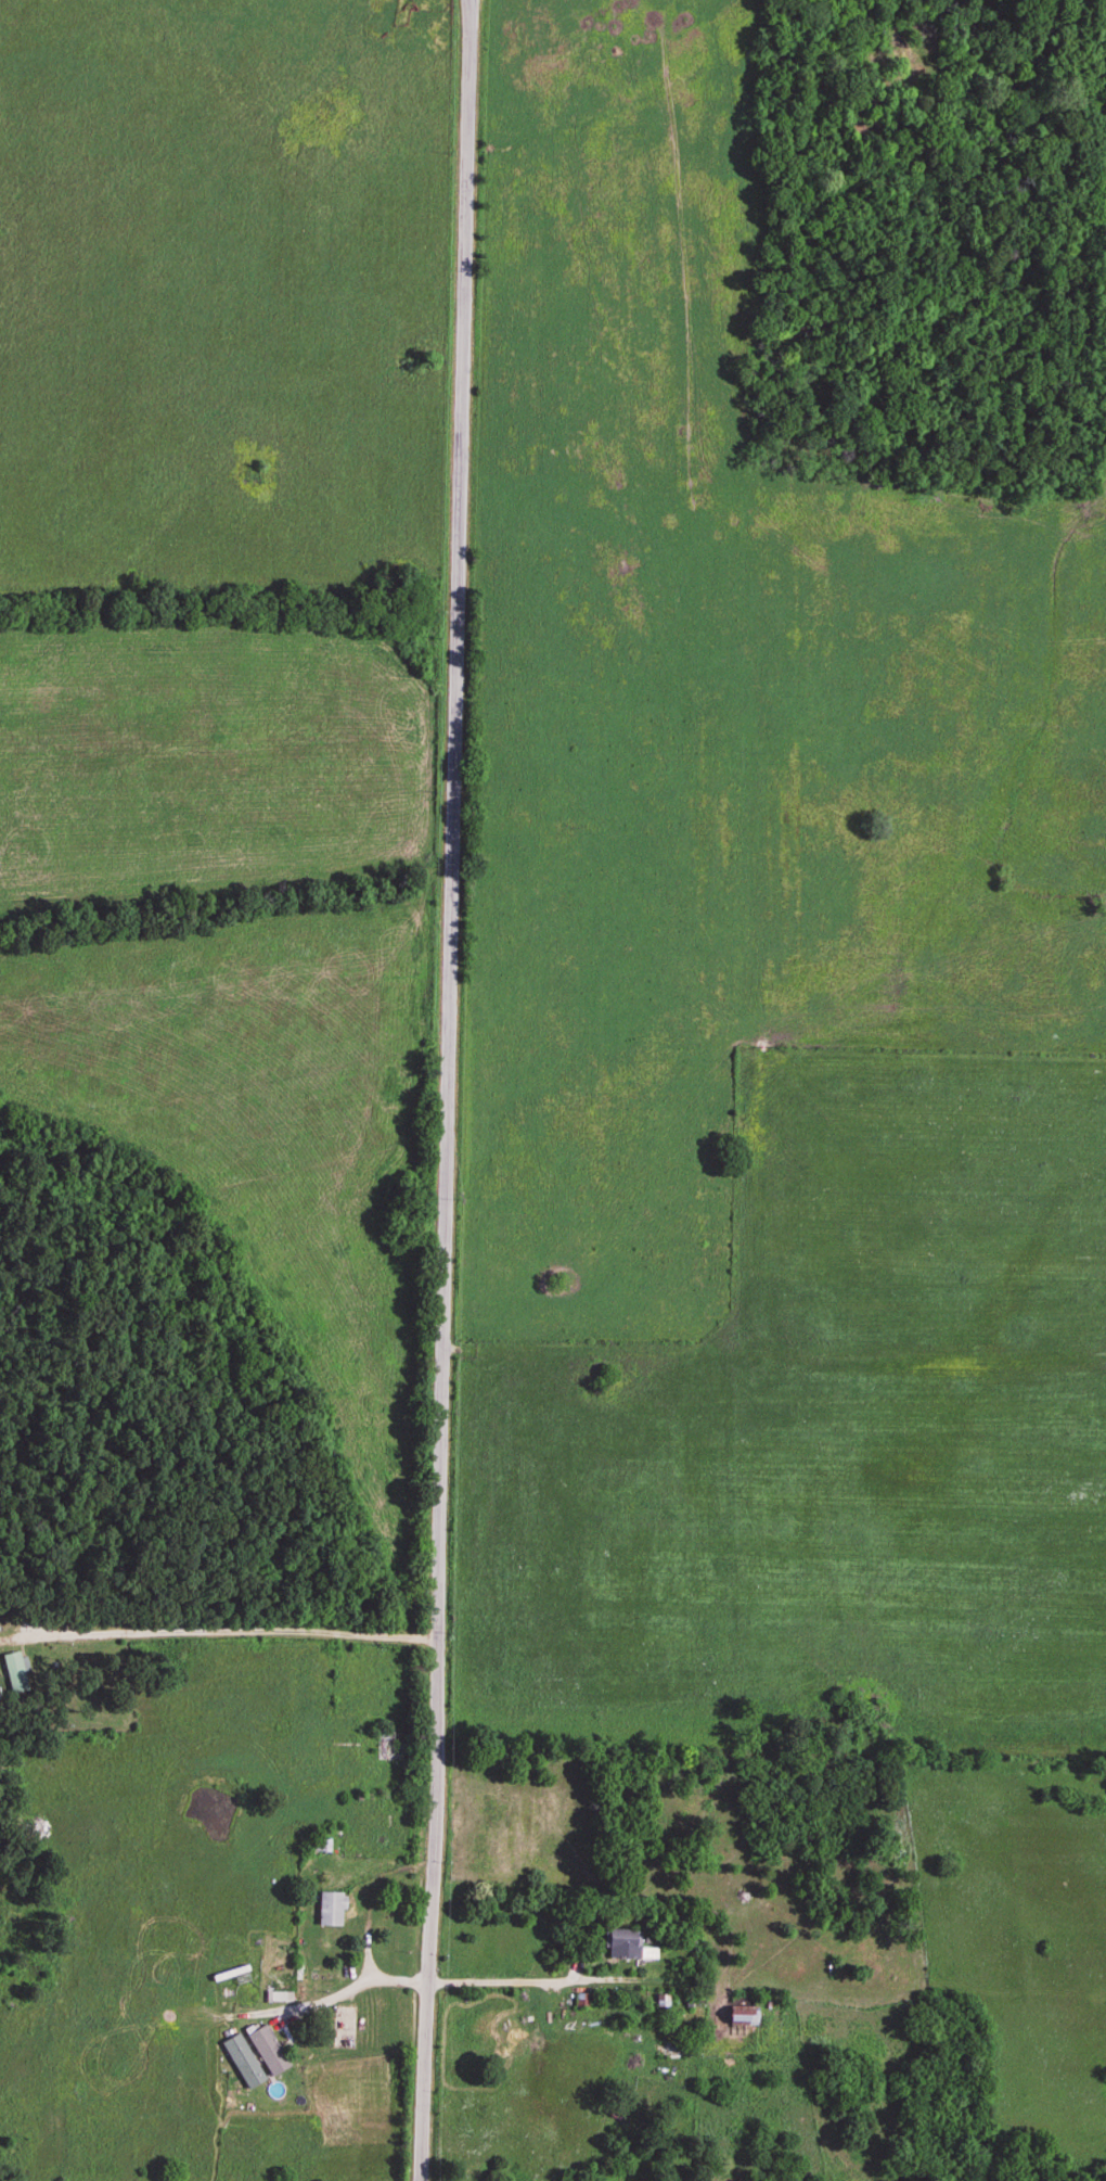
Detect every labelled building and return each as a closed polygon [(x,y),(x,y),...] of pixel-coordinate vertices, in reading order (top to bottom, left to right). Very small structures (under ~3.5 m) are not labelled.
[(30,1690),(19,1651),(0,1656),(11,1695),(30,1690)] [(317,1927),(342,1927),(342,1893),(317,1893),(317,1927)] [(639,1930),(607,1930),(607,1960),(639,1960),(639,1930)] [(329,2049),(357,2049),(357,2006),(329,2006),(329,2049)] [(755,2007),(727,2007),(727,2026),(755,2026),(755,2007)] [(236,2067),(258,2067),(258,2021),(247,2021),(247,2042),(236,2042),(236,2067)]
